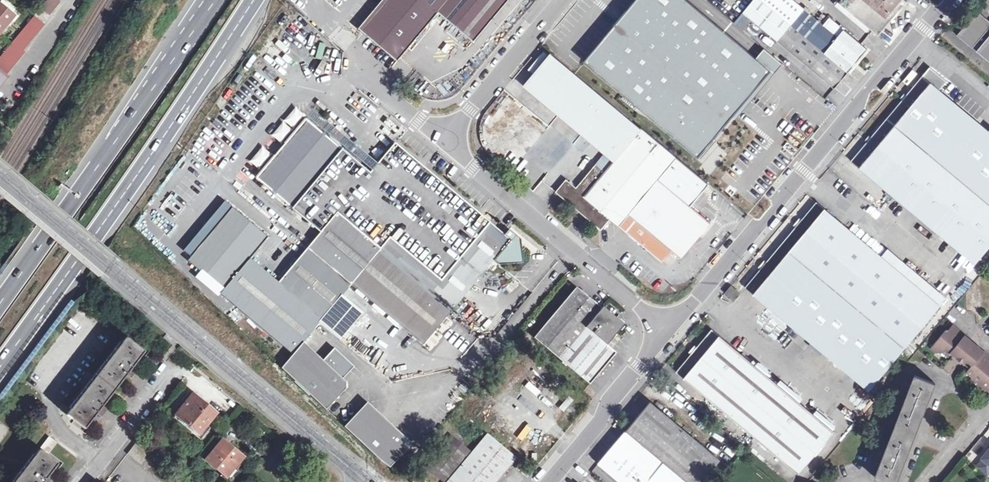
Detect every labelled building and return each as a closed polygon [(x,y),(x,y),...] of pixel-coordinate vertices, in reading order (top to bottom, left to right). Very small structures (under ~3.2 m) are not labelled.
[(41,9),(49,15),(61,0),(49,0),(41,9)] [(363,30),(400,60),(438,14),(473,43),(509,0),(388,0),(363,30)] [(688,0),(608,0),(645,32),(648,28),(662,40),(633,74),(662,99),(654,110),(722,168),(755,127),(764,134),(767,130),(774,122),(766,114),(789,85),(693,5),(692,4),(688,0)] [(742,13),(834,89),(851,69),(861,57),(868,49),(829,17),(823,25),(792,0),(753,0),(742,13)] [(906,0),(840,0),(838,2),(878,36),(891,21),(907,1),(906,0)] [(16,17),(0,3),(0,36),(16,17)] [(988,60),(988,19),(978,10),(958,33),(976,50),(988,60)] [(10,77),(7,75),(26,52),(25,50),(46,24),(36,16),(0,59),(0,89),(10,77)] [(737,24),(744,29),(750,21),(742,16),(737,24)] [(640,130),(549,55),(525,84),(606,151),(616,159),(640,130)] [(874,135),(988,231),(988,134),(940,92),(949,83),(930,68),(911,91),(874,135)] [(281,145),(305,116),(295,107),(271,136),(281,145)] [(337,213),(370,172),(342,149),(305,120),(257,178),(293,209),(320,233),(297,260),(278,282),(250,258),(268,237),(232,208),(188,261),(223,290),(220,294),(293,354),(303,342),(319,323),(351,285),(380,249),(337,213)] [(616,159),(606,171),(596,163),(576,188),(566,179),(556,192),(585,216),(600,228),(610,217),(662,260),(671,250),(681,257),(694,242),(711,223),(691,206),(709,185),(642,128),(640,130),(616,159)] [(874,135),(851,162),(973,264),(988,245),(988,231),(874,135)] [(423,345),(462,299),(493,261),(498,265),(522,263),(520,239),(509,230),(504,235),(395,143),(370,172),(337,213),(380,249),(351,285),(423,345)] [(246,187),(273,155),(262,146),(235,178),(246,187)] [(616,159),(606,151),(596,163),(606,171),(616,159)] [(816,204),(804,220),(926,322),(939,307),(816,204)] [(869,391),(926,322),(804,220),(773,257),(745,289),(794,329),(798,332),(791,340),(805,352),(812,344),(869,391)] [(739,293),(732,286),(727,293),(734,299),(739,293)] [(576,287),(534,338),(559,359),(589,385),(601,371),(616,353),(606,345),(611,339),(623,325),(602,307),(602,308),(576,287)] [(956,357),(964,365),(970,369),(967,373),(972,378),(972,383),(983,392),(988,390),(988,392),(988,356),(979,347),(970,341),(953,326),(949,331),(946,332),(932,349),(937,354),(941,352),(948,357),(951,354),(956,357)] [(798,332),(794,329),(787,337),(791,340),(798,332)] [(835,433),(713,331),(697,349),(696,351),(693,354),(677,373),(800,476),(835,433)] [(126,338),(66,415),(85,430),(97,415),(100,417),(106,409),(103,407),(127,376),(129,378),(135,371),(133,369),(145,353),(126,338)] [(281,368),(326,410),(346,388),(346,382),(343,378),(323,360),(303,342),(293,354),(281,368)] [(354,366),(334,348),(323,360),(343,378),(354,366)] [(874,476),(889,481),(897,481),(934,383),(914,376),(874,476)] [(193,396),(176,416),(199,435),(206,427),(204,425),(214,413),(193,396)] [(566,430),(586,407),(577,398),(556,422),(566,430)] [(412,444),(368,402),(344,427),(377,458),(389,468),(412,444)] [(627,431),(666,463),(688,481),(701,481),(720,459),(652,402),(638,418),(627,431)] [(204,425),(206,427),(216,415),(214,413),(204,425)] [(666,463),(627,431),(606,456),(601,462),(624,481),(649,481),(666,463)] [(518,459),(489,434),(448,481),(499,481),(518,459)] [(428,469),(443,481),(471,450),(455,437),(428,469)] [(46,480),(58,464),(47,456),(57,444),(50,438),(40,450),(39,449),(14,481),(49,481),(46,480)] [(546,452),(554,442),(550,439),(542,448),(546,452)] [(223,441),(206,460),(226,477),(243,458),(223,441)] [(127,455),(159,481),(184,481),(181,479),(137,442),(127,455)] [(978,467),(988,475),(988,473),(988,450),(983,458),(984,459),(978,467)] [(179,464),(174,470),(181,476),(186,471),(179,464)]
